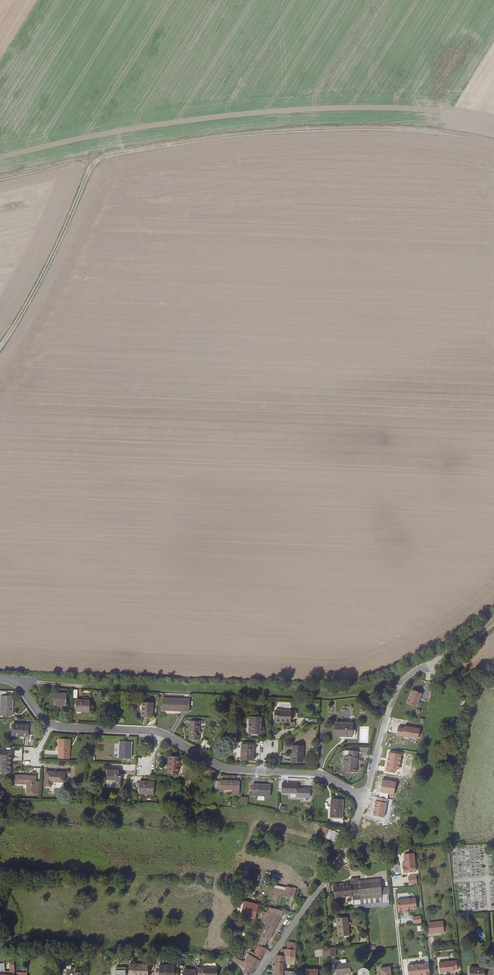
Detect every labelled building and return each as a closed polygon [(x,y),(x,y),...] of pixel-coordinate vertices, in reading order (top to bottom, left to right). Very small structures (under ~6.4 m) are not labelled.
[(423,693),(413,689),(407,702),(418,706),(423,693)] [(67,694),(56,693),(55,705),(67,705),(67,694)] [(13,715),(14,696),(1,695),(1,715),(13,715)] [(171,708),(171,710),(190,711),(190,699),(164,698),(163,710),(167,710),(167,708),(171,708)] [(468,706),(469,699),(462,698),(461,705),(468,706)] [(91,701),(76,700),(75,707),(77,707),(77,711),(91,712),(91,701)] [(153,717),(154,703),(143,702),(142,717),(153,717)] [(291,711),(276,710),(276,721),(291,722),(291,711)] [(261,734),(262,717),(250,717),(249,733),(261,734)] [(202,721),(191,721),(190,739),(201,739),(202,721)] [(353,735),(353,729),(353,723),(336,722),(335,735),(341,736),(341,735),(353,735)] [(31,731),(31,724),(13,724),(13,736),(22,736),(22,735),(31,736),(31,731)] [(420,728),(404,726),(404,728),(402,736),(418,739),(420,728)] [(60,754),(70,755),(71,739),(60,739),(59,754),(60,754)] [(132,758),(132,744),(121,743),(120,758),(132,758)] [(255,744),(242,743),(242,760),(254,760),(255,744)] [(303,746),(293,745),(292,761),(303,761),(303,746)] [(349,755),(345,755),(344,771),(357,772),(358,751),(349,750),(349,755)] [(12,751),(0,751),(0,758),(3,759),(2,772),(12,772),(12,751)] [(402,755),(389,752),(386,767),(396,769),(399,769),(402,755)] [(180,773),(180,756),(169,756),(169,773),(180,773)] [(120,770),(108,769),(108,779),(117,780),(117,787),(122,788),(122,776),(120,776),(120,770)] [(66,772),(47,771),(46,786),(53,786),(53,781),(66,782),(66,772)] [(36,776),(17,776),(17,783),(30,783),(29,794),(36,794),(36,787),(36,782),(36,776)] [(240,794),(240,780),(221,779),(221,781),(216,781),(216,789),(232,789),(232,794),(240,794)] [(396,782),(382,780),(380,792),(394,795),(396,782)] [(155,781),(140,781),(140,794),(155,794),(155,781)] [(297,793),(298,783),(283,783),(282,792),(297,793)] [(271,785),(254,784),(253,796),(271,796),(271,785)] [(332,818),(343,818),(344,799),(332,799),(332,803),(334,803),(334,806),(332,806),(332,818)] [(376,801),(375,801),(373,816),(384,818),(387,803),(376,801)] [(342,827),(345,819),(332,819),(331,824),(342,827)] [(327,837),(330,829),(324,826),(320,835),(327,837)] [(334,830),(330,829),(327,837),(336,841),(340,833),(334,830)] [(404,873),(417,872),(415,853),(404,854),(405,862),(403,862),(404,873)] [(417,883),(417,875),(409,876),(409,883),(417,883)] [(365,903),(362,880),(359,881),(359,877),(351,878),(351,882),(343,883),(343,885),(334,886),(335,897),(361,894),(361,903),(365,903)] [(380,878),(362,880),(365,903),(383,901),(380,878)] [(286,893),(293,895),(295,887),(288,885),(287,889),(286,893)] [(416,899),(397,901),(398,911),(404,910),(404,909),(407,909),(407,910),(417,909),(416,899)] [(255,919),(260,904),(245,900),(241,915),(255,919)] [(274,927),(279,916),(274,913),(268,924),(274,927)] [(349,935),(347,916),(336,917),(338,936),(349,935)] [(443,922),(429,923),(430,935),(434,934),(434,933),(444,932),(443,922)] [(253,955),(260,959),(266,948),(267,946),(265,945),(265,944),(266,944),(269,937),(274,927),(268,924),(263,935),(262,935),(261,936),(262,937),(253,955)] [(277,956),(275,970),(283,971),(284,970),(285,963),(295,964),(297,943),(289,942),(288,942),(287,949),(286,949),(285,956),(281,955),(277,955),(277,956)] [(129,964),(129,952),(116,952),(117,955),(123,955),(123,958),(127,959),(127,964),(129,964)] [(253,955),(251,954),(250,957),(252,957),(249,963),(255,967),(256,967),(260,959),(253,955)] [(249,963),(242,960),(241,963),(247,966),(243,972),(249,974),(251,974),(255,967),(249,963)] [(453,970),(457,970),(456,961),(438,963),(439,973),(446,972),(448,971),(449,972),(453,971),(453,970)] [(14,967),(14,962),(11,962),(11,964),(10,964),(11,974),(5,974),(15,974),(14,967)] [(350,962),(334,963),(335,974),(351,972),(350,962)] [(407,964),(408,974),(419,974),(423,974),(429,974),(428,963),(407,964)] [(129,964),(129,974),(134,974),(143,974),(143,965),(129,964)] [(179,968),(175,968),(175,965),(160,964),(160,974),(179,974),(179,968)] [(129,974),(125,974),(125,967),(117,967),(117,972),(117,974),(129,974)] [(380,968),(381,974),(390,974),(390,967),(380,968)]
